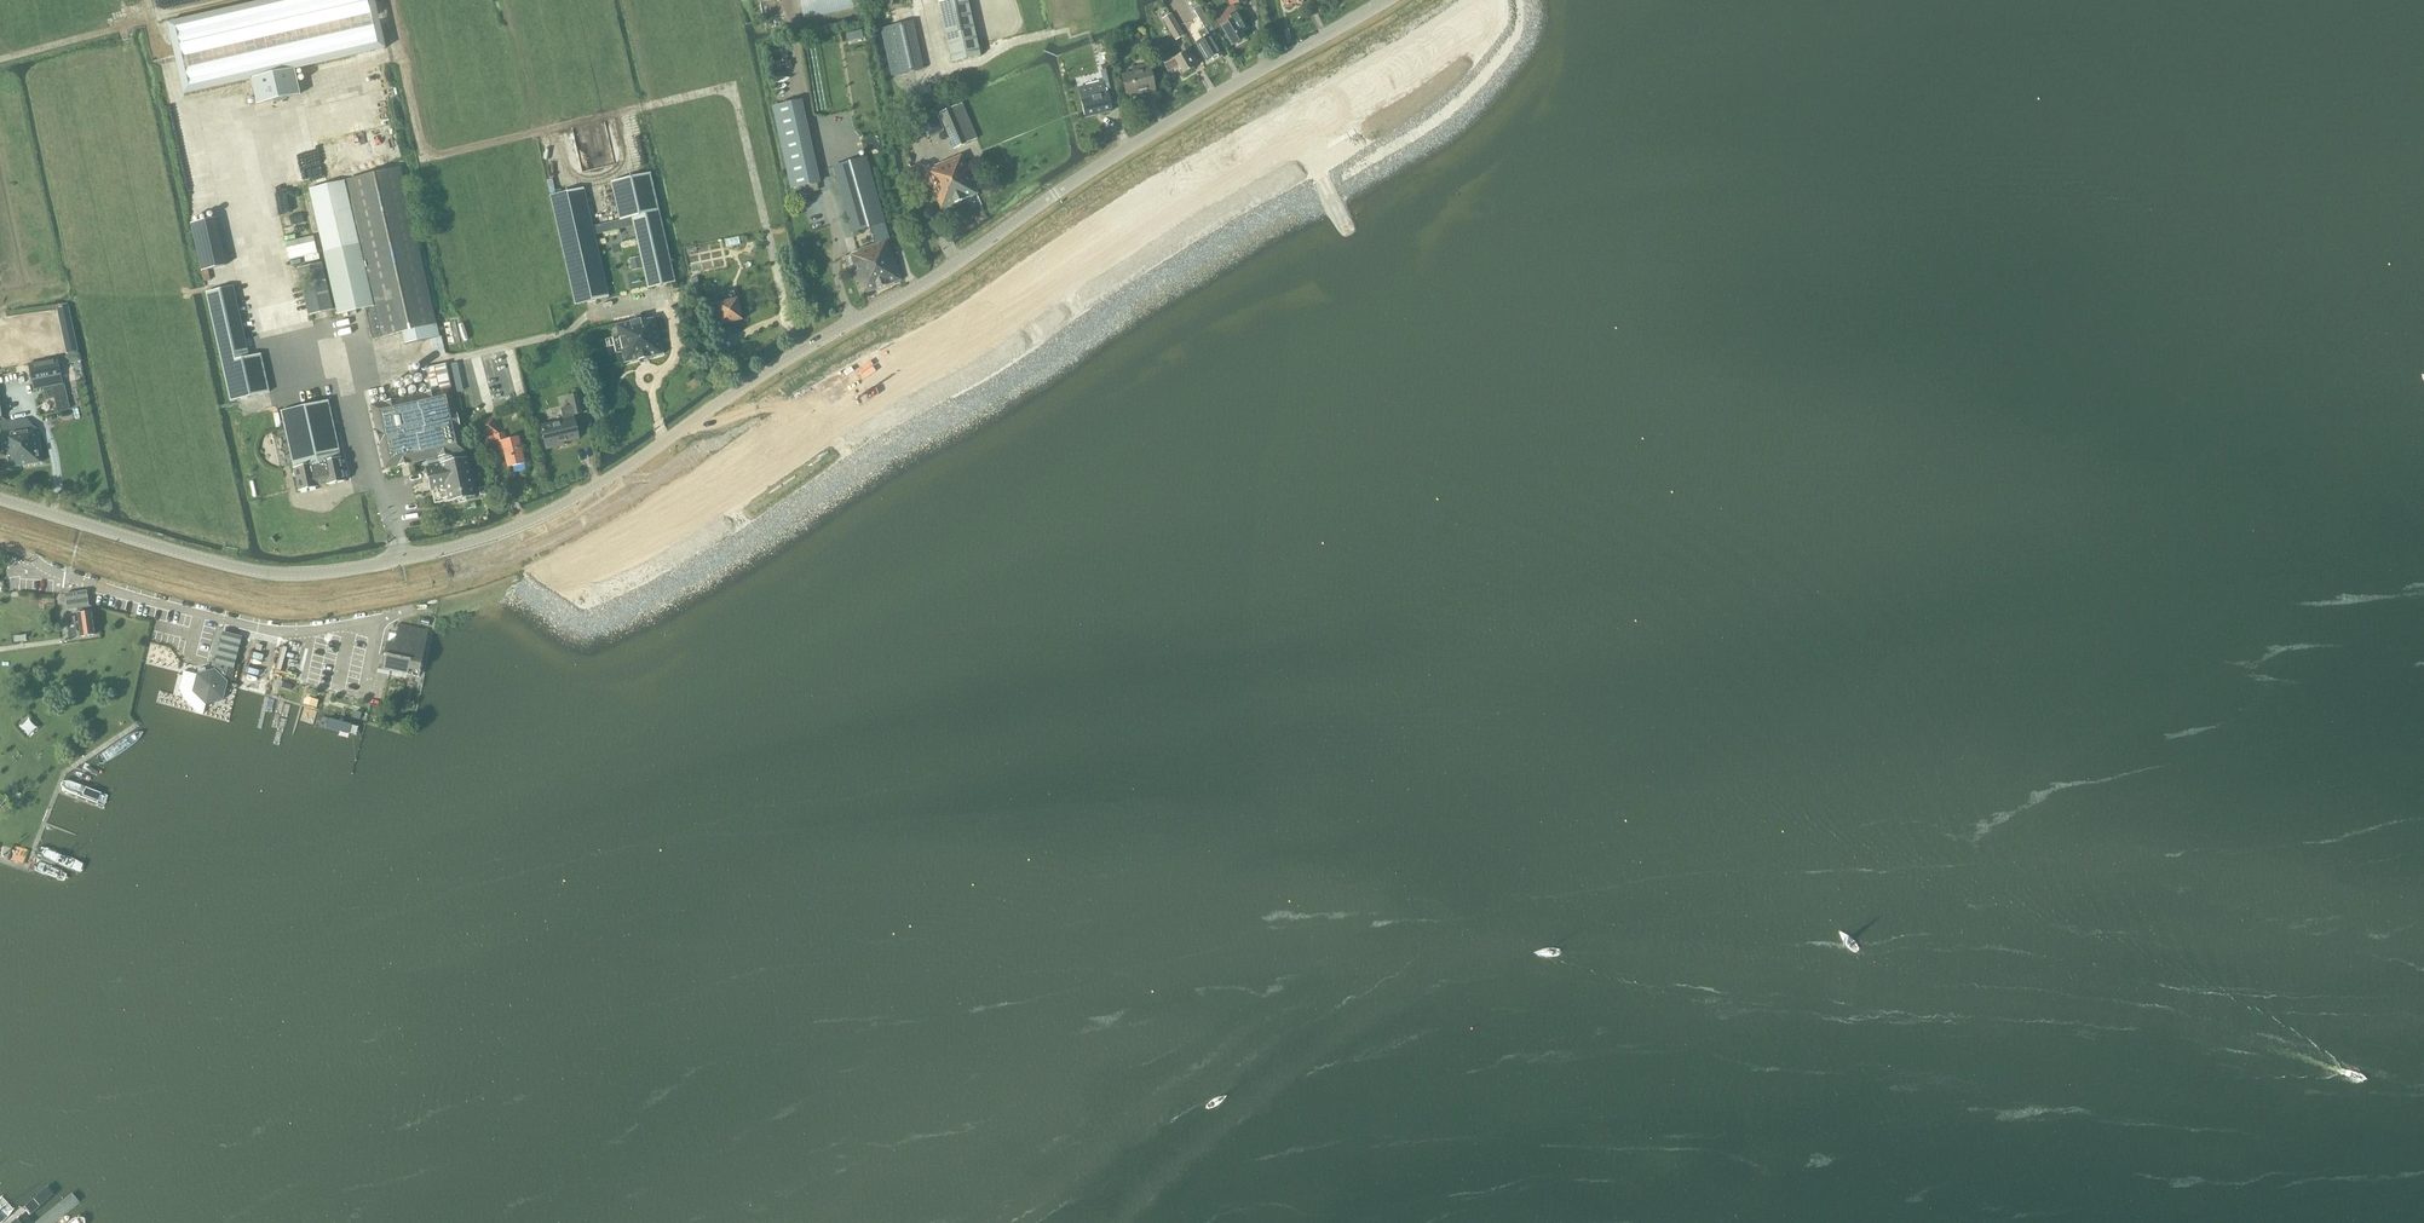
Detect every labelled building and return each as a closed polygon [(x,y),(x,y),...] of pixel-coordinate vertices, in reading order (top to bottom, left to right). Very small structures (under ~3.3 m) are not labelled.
[(169,24),(185,95),(252,80),(258,105),(300,95),(295,70),(386,49),(374,0),(275,0),(173,23),(169,24)] [(968,0),(938,0),(953,63),(981,57),(968,0)] [(1209,34),(1214,31),(1209,22),(1200,7),(1194,10),(1209,34)] [(1232,47),(1246,39),(1243,34),(1250,29),(1239,11),(1230,17),(1232,21),(1221,27),(1232,47)] [(1177,41),(1184,37),(1172,15),(1164,19),(1177,41)] [(1215,18),(1209,22),(1214,31),(1215,31),(1221,27),(1215,18)] [(913,22),(883,29),(894,77),(924,70),(913,22)] [(1207,61),(1220,54),(1210,36),(1205,29),(1198,33),(1202,40),(1197,44),(1207,61)] [(1195,69),(1186,53),(1175,59),(1175,60),(1165,66),(1169,72),(1179,66),(1184,75),(1195,69)] [(1153,82),(1149,65),(1133,69),(1135,74),(1122,77),(1128,98),(1148,93),(1146,83),(1153,82)] [(1104,82),(1079,89),(1086,118),(1113,112),(1107,90),(1115,88),(1111,70),(1102,72),(1104,82)] [(800,101),(773,107),(792,190),(818,184),(800,101)] [(955,150),(969,144),(978,140),(962,103),(939,112),(955,150)] [(944,130),(937,114),(921,121),(928,137),(944,130)] [(978,194),(961,156),(925,172),(927,177),(922,179),(926,188),(931,186),(941,210),(978,194)] [(866,158),(833,168),(853,233),(872,228),(877,245),(850,255),(850,256),(846,258),(849,268),(854,266),(864,295),(901,281),(887,241),(890,240),(872,178),(870,171),(866,158)] [(401,169),(310,190),(339,315),(377,307),(384,338),(403,333),(406,345),(440,337),(401,169)] [(651,174),(612,183),(621,221),(627,219),(629,228),(635,227),(642,258),(631,260),(633,272),(644,270),(649,289),(675,283),(651,174)] [(576,306),(610,298),(585,189),(551,197),(576,306)] [(191,226),(202,273),(224,268),(214,221),(191,226)] [(306,298),(310,316),(333,311),(322,264),(299,269),(306,298)] [(250,357),(234,287),(208,293),(232,401),(270,393),(261,355),(250,357)] [(722,326),(743,321),(738,300),(709,306),(713,323),(720,321),(722,326)] [(67,354),(69,354),(79,352),(79,351),(70,307),(58,309),(67,354)] [(619,335),(613,336),(617,354),(623,353),(624,363),(664,355),(656,319),(617,326),(619,335)] [(59,359),(29,365),(34,390),(51,386),(57,414),(70,411),(59,359)] [(428,394),(372,406),(386,470),(428,460),(429,468),(426,468),(431,492),(447,489),(450,503),(476,497),(468,459),(465,460),(464,453),(466,452),(447,364),(423,369),(428,394)] [(574,416),(583,414),(579,395),(569,397),(571,407),(574,416)] [(300,492),(347,482),(329,401),(282,412),(300,492)] [(571,407),(562,409),(565,421),(542,426),(547,450),(559,447),(558,444),(580,439),(574,418),(574,416),(571,407)] [(479,421),(483,438),(499,434),(495,417),(479,421)] [(1,424),(3,435),(8,469),(42,463),(37,429),(27,431),(25,420),(1,424)] [(507,441),(505,433),(486,438),(490,453),(504,450),(509,468),(525,464),(519,438),(507,441)] [(89,607),(88,594),(87,591),(66,594),(69,610),(77,609),(82,637),(96,635),(92,606),(89,607)] [(421,674),(430,630),(403,623),(400,643),(393,642),(388,669),(420,676),(421,674)] [(184,672),(180,689),(185,700),(198,713),(205,715),(207,703),(224,699),(228,682),(227,682),(231,667),(234,668),(242,637),(225,633),(215,670),(208,673),(207,669),(199,671),(201,675),(199,675),(199,676),(184,672)] [(283,647),(275,675),(281,677),(289,649),(283,647)] [(300,649),(296,664),(303,666),(307,651),(304,650),(300,649)] [(287,663),(283,678),(297,681),(301,667),(287,663)]
